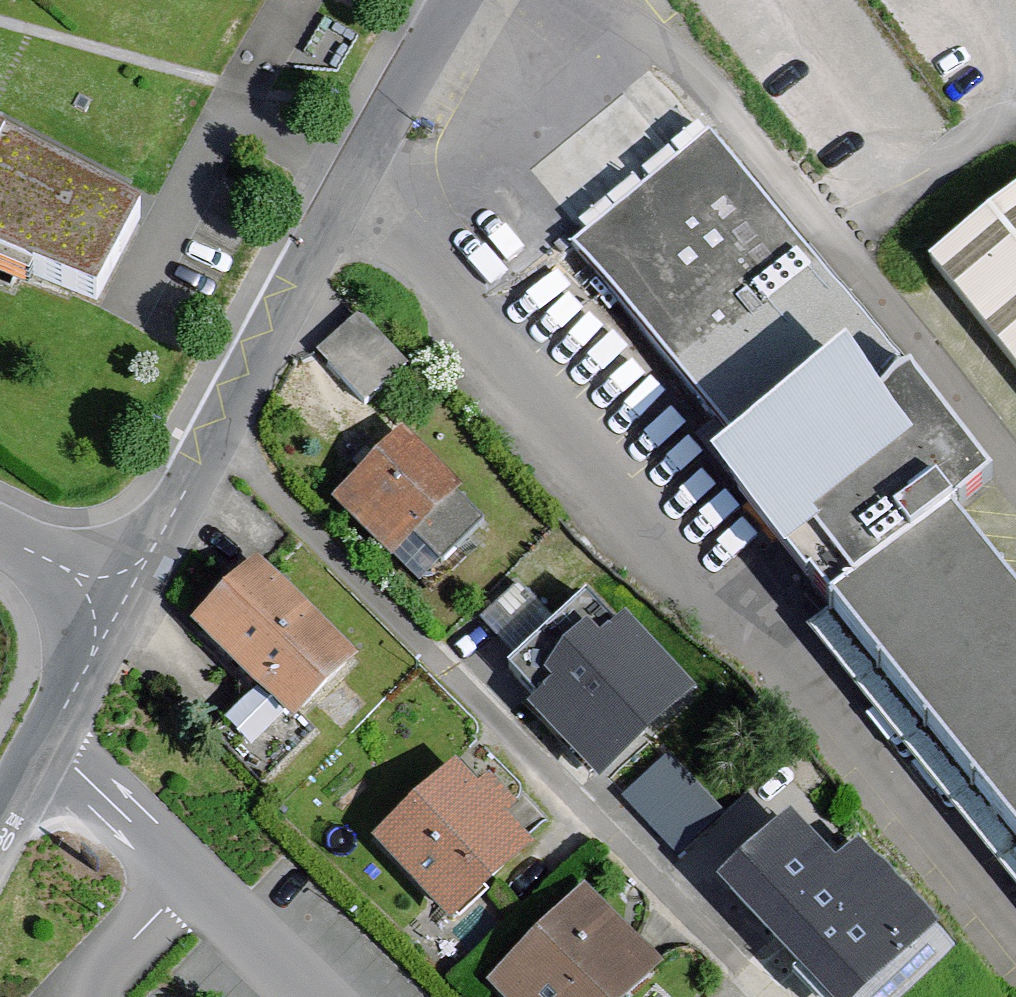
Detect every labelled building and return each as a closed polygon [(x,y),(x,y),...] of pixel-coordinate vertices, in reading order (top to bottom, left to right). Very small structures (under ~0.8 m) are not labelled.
[(704,145),(568,255),(738,463),(717,480),(1015,846),(1015,596),(957,523),(999,489),(916,387),(907,394),(704,145)] [(96,311),(142,229),(0,151),(0,271),(96,311)] [(927,272),(1015,383),(1015,202),(927,272)] [(323,344),(365,401),(409,369),(368,312),(323,344)] [(460,497),(404,437),(332,505),(387,564),(460,497)] [(356,668),(255,570),(194,632),(296,731),(356,668)] [(682,704),(614,631),(526,713),(594,786),(682,704)] [(671,749),(626,792),(681,849),(726,806),(671,749)] [(528,847),(452,773),(374,852),(450,926),(528,847)] [(795,827),(725,898),(826,996),(874,996),(936,935),(855,855),(840,871),(795,827)] [(580,895),(484,990),(491,996),(629,996),(656,970),(580,895)]
